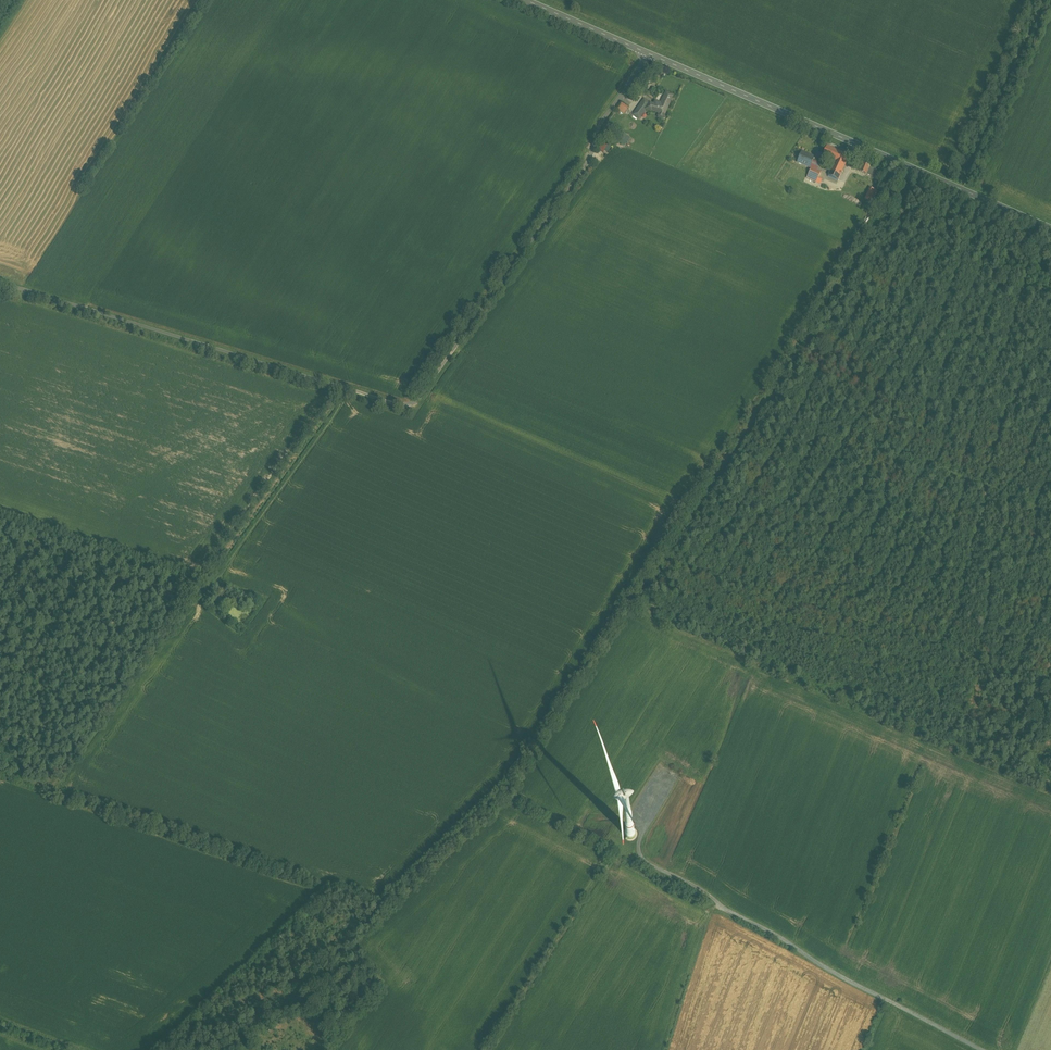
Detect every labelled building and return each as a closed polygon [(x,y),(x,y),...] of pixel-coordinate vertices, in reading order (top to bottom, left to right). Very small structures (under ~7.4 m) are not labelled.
[(667,90),(660,86),(651,102),(657,106),(667,90)] [(624,114),(629,107),(622,102),(617,109),(624,114)] [(613,139),(625,146),(630,137),(618,130),(613,139)] [(597,150),(603,154),(605,150),(608,152),(612,146),(603,141),(597,150)] [(811,154),(826,161),(820,175),(830,179),(835,165),(841,167),(845,159),(815,145),(811,154)] [(806,156),(792,150),(788,160),(803,165),(806,156)] [(862,165),(854,162),(850,174),(857,177),(862,165)] [(872,176),(876,167),(866,163),(862,172),(872,176)] [(813,171),(801,166),(796,177),(808,182),(813,171)] [(874,201),(876,193),(873,192),(872,196),(868,195),(867,199),(874,201)]
